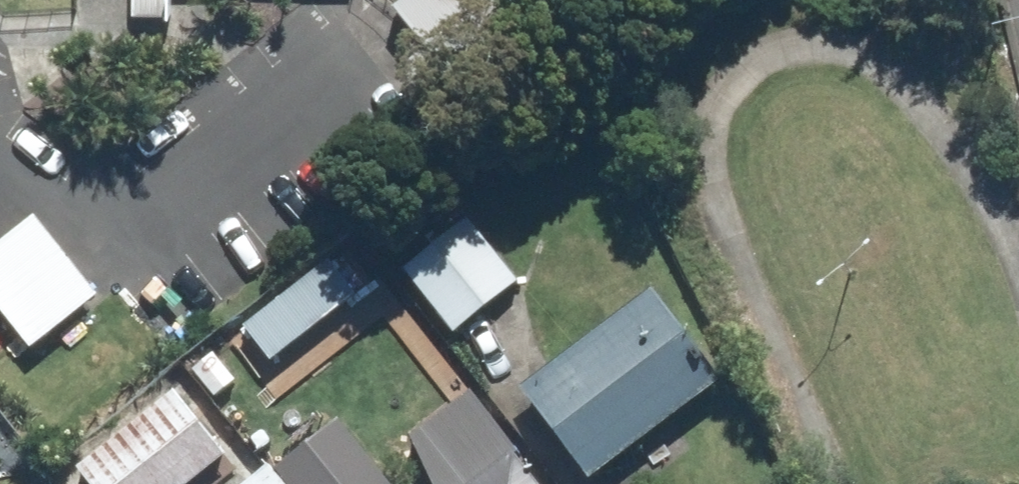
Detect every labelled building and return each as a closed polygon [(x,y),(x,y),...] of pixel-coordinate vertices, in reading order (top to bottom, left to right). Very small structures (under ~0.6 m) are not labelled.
[(390,14),(444,81),(546,0),(407,0),(390,14)] [(0,242),(0,319),(26,353),(98,298),(35,215),(0,242)] [(474,218),(410,266),(458,329),(522,281),(474,218)] [(659,285),(526,384),(595,475),(727,377),(659,285)] [(182,388),(84,465),(99,483),(193,483),(233,453),(182,388)] [(415,436),(452,483),(474,483),(520,449),(475,390),(415,436)] [(278,464),(294,483),(397,483),(343,414),(278,464)] [(520,449),(474,483),(546,483),(520,449)] [(270,462),(242,483),(287,483),(270,462)]
